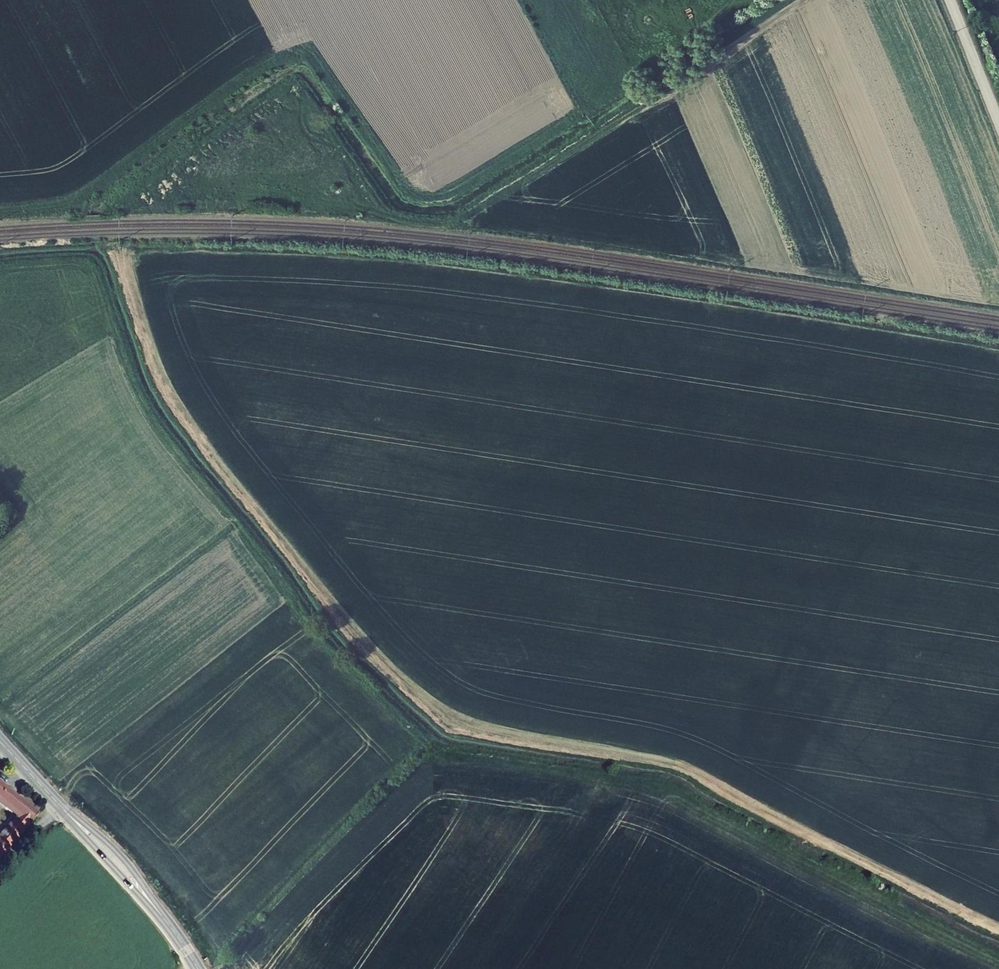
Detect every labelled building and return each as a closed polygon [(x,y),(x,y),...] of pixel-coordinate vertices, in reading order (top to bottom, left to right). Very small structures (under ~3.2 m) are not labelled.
[(1,805),(10,793),(0,785),(0,804),(1,805)] [(16,798),(10,793),(1,805),(7,810),(16,798)] [(16,798),(7,810),(18,818),(0,839),(0,864),(40,817),(16,798)]
